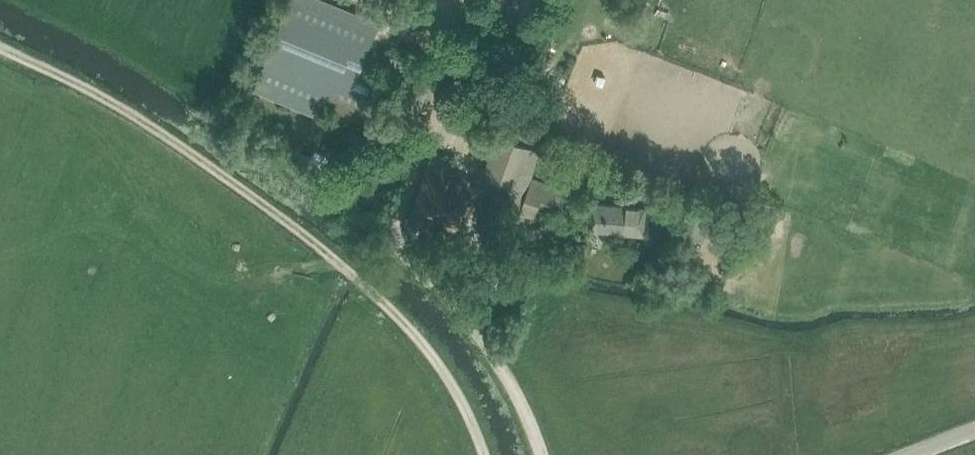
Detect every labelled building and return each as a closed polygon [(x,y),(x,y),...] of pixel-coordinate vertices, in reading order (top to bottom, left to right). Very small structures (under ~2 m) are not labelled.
[(374,77),(359,71),(379,22),(324,0),(288,0),(252,87),(324,117),(329,106),(357,118),(374,77)] [(384,54),(380,67),(421,80),(424,67),(384,54)] [(429,87),(427,86),(403,76),(392,104),(419,114),(429,87)] [(507,138),(534,147),(542,126),(533,122),(531,126),(514,120),(507,138)] [(517,201),(522,203),(519,210),(534,215),(536,208),(557,216),(566,189),(532,176),(541,151),(496,135),(481,174),(498,181),(491,201),(514,209),(517,201)] [(405,226),(417,230),(419,221),(465,237),(482,188),(471,185),(471,182),(444,173),(449,159),(432,154),(410,218),(408,217),(405,226)] [(541,156),(537,168),(567,178),(571,166),(541,156)] [(611,234),(632,235),(643,236),(646,209),(639,208),(640,205),(627,204),(627,208),(592,205),(590,227),(611,229),(611,234)] [(687,205),(679,236),(703,243),(711,212),(687,205)]
